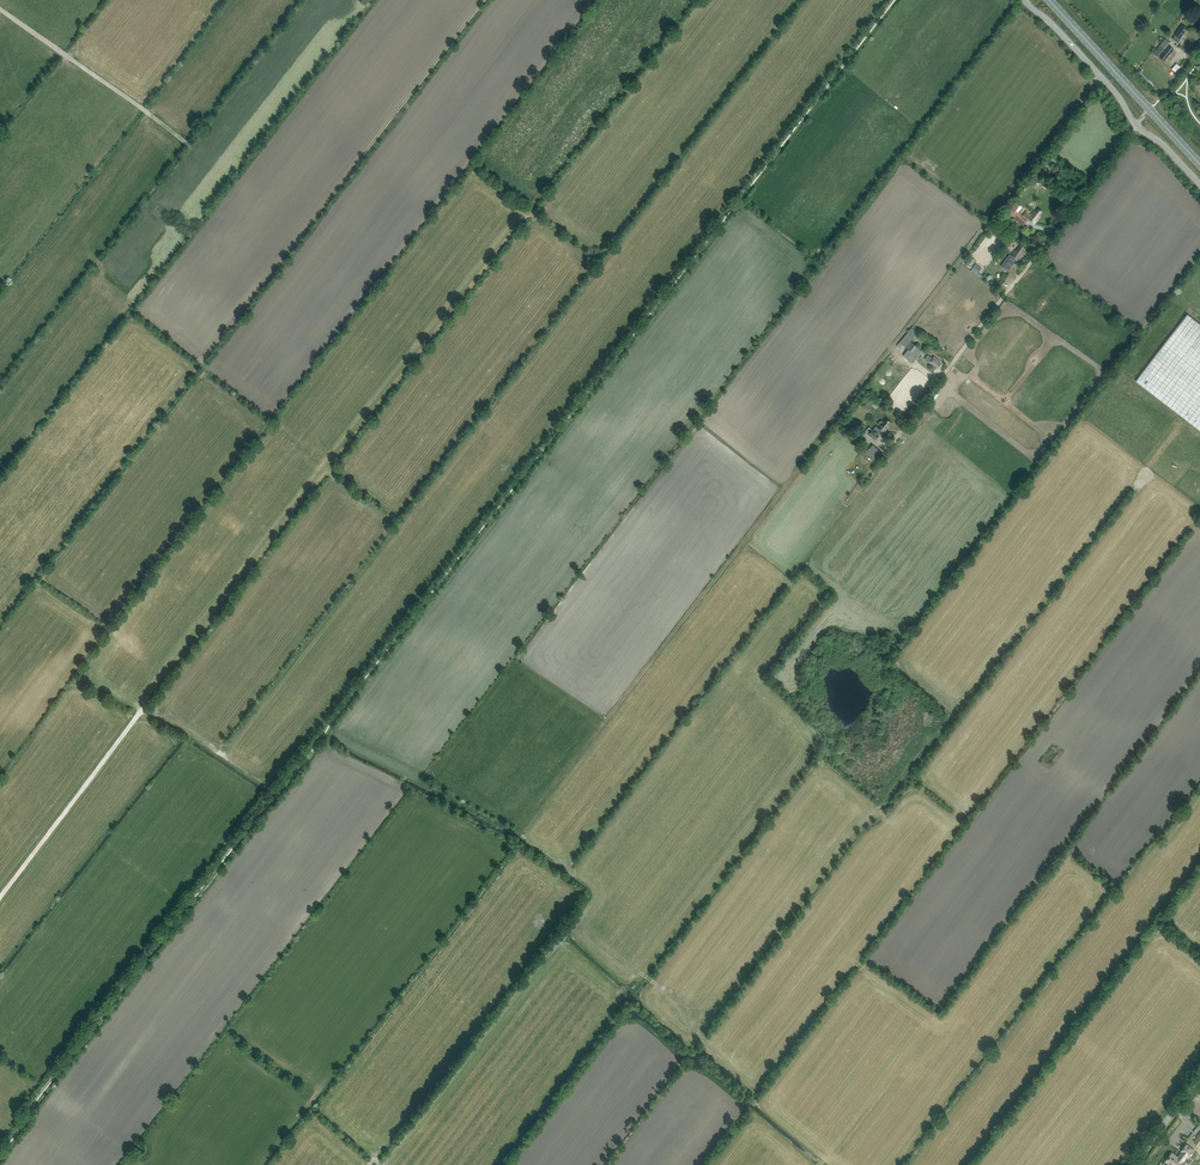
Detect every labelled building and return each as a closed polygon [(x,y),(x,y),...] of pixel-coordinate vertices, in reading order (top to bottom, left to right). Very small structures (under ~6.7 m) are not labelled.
[(1183,36),(1182,35),(1187,29),(1182,26),(1172,39),(1178,43),(1183,36)] [(1158,57),(1170,42),(1165,39),(1154,54),(1158,57)] [(1165,61),(1174,49),(1169,45),(1160,57),(1165,61)] [(1175,72),(1180,66),(1176,63),(1171,68),(1175,72)] [(1146,82),(1149,80),(1139,70),(1136,73),(1146,82)] [(1035,224),(1041,216),(1039,215),(1042,211),(1038,208),(1036,211),(1034,210),(1031,215),(1026,212),(1023,216),(1028,220),(1028,219),(1035,224)] [(1007,213),(1019,222),(1022,218),(1011,209),(1007,213)] [(1017,250),(1016,250),(1003,267),(1008,271),(1014,262),(1013,261),(1015,259),(1018,261),(1025,252),(1023,251),(1025,248),(1021,245),(1017,250)] [(971,257),(966,263),(971,267),(976,260),(971,257)] [(972,269),(978,273),(982,267),(976,263),(972,269)] [(1188,314),(1136,382),(1199,431),(1199,324),(1188,314)] [(912,328),(901,343),(918,356),(922,351),(911,342),(918,332),(912,328)] [(930,363),(930,362),(933,365),(934,364),(939,368),(942,363),(940,362),(941,360),(935,356),(933,358),(928,355),(925,359),(930,363)] [(872,399),(867,405),(874,412),(880,406),(872,399)] [(873,430),(869,435),(876,440),(880,435),(879,434),(882,431),(885,433),(891,425),(890,425),(892,423),(886,418),(883,422),(882,421),(881,421),(879,424),(879,425),(880,426),(879,428),(876,426),(873,430)] [(875,444),(865,455),(869,458),(872,455),(876,459),(883,451),(875,444)] [(1184,1161),(1187,1156),(1189,1157),(1195,1150),(1187,1144),(1182,1150),(1183,1151),(1178,1157),(1172,1153),(1166,1160),(1171,1163),(1171,1164),(1181,1164),(1184,1161)]
